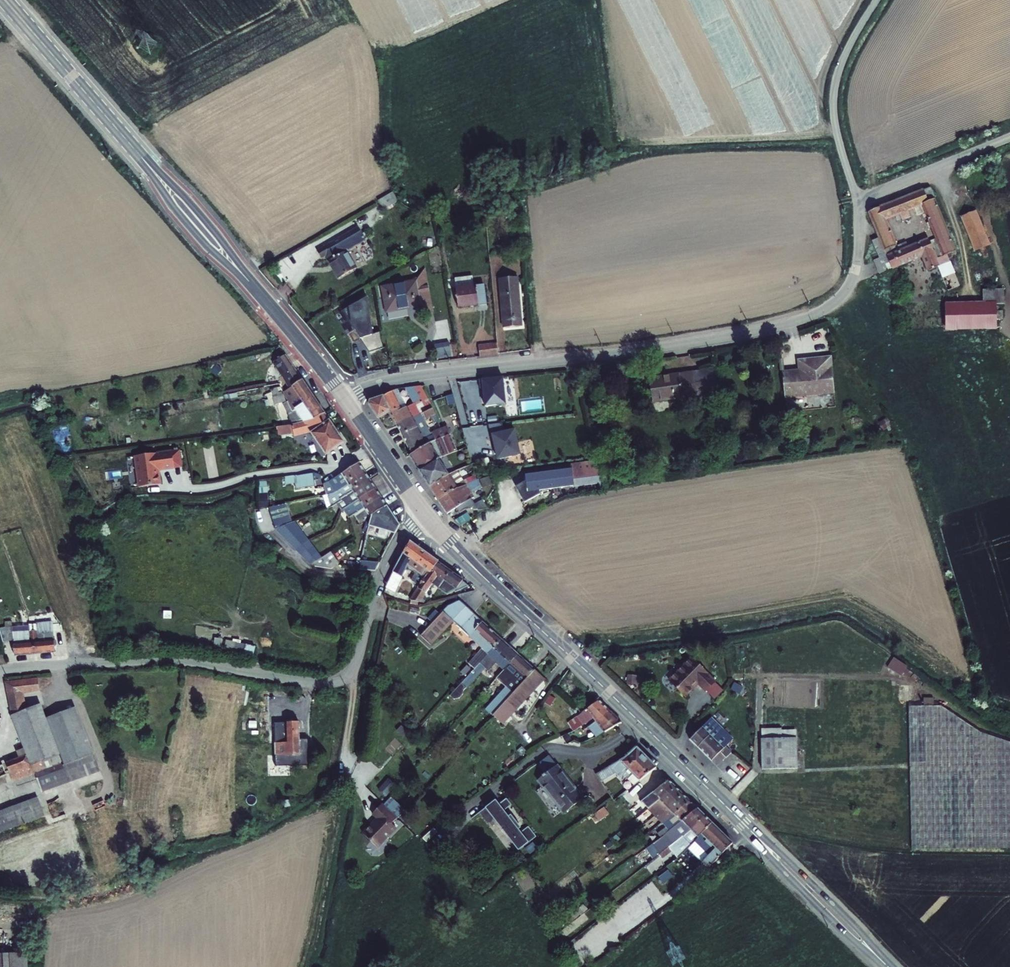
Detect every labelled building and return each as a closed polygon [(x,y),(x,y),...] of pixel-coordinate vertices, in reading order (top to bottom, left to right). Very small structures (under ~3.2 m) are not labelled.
[(963,244),(937,180),(876,206),(886,231),(890,241),(900,264),(928,252),(934,266),(945,261),(955,284),(969,278),(956,246),(963,244)] [(381,207),(397,201),(394,191),(378,197),(381,207)] [(982,203),(968,208),(982,243),(996,238),(982,203)] [(368,240),(361,227),(342,237),(331,243),(331,242),(317,249),(322,257),(327,254),(340,277),(358,266),(349,250),(368,240)] [(886,231),(878,234),(882,244),(890,241),(886,231)] [(900,264),(890,241),(882,244),(886,253),(881,255),(887,269),(900,264)] [(491,271),(464,276),(469,304),(496,300),(491,271)] [(526,273),(509,275),(515,324),(533,322),(526,273)] [(419,281),(390,287),(395,308),(429,301),(430,306),(440,304),(434,276),(419,279),(419,281)] [(982,304),(944,305),(944,333),(997,332),(996,305),(1004,305),(1004,290),(982,290),(982,304)] [(378,309),(371,298),(352,309),(369,337),(374,337),(379,352),(393,347),(389,331),(382,332),(378,309)] [(511,351),(509,338),(489,342),(491,354),(511,351)] [(460,340),(445,342),(447,352),(462,349),(460,340)] [(805,361),(788,364),(791,387),(825,381),(825,384),(841,381),(835,346),(804,351),(805,361)] [(295,408),(313,396),(292,367),(282,375),(295,397),(289,400),(295,408)] [(661,398),(705,391),(702,368),(657,375),(661,398)] [(515,400),(512,374),(488,377),(492,403),(515,400)] [(429,394),(426,397),(417,401),(409,406),(408,405),(400,408),(407,422),(423,414),(433,411),(444,407),(431,384),(424,386),(429,394)] [(429,394),(424,386),(420,387),(426,397),(429,394)] [(417,401),(410,389),(401,390),(378,397),(377,400),(386,415),(400,408),(408,405),(409,406),(417,401)] [(291,424),(305,422),(312,421),(324,412),(313,396),(295,408),(285,415),(291,424)] [(444,407),(433,411),(438,418),(440,416),(448,429),(455,426),(444,407)] [(312,421),(305,422),(286,425),(287,433),(294,432),(294,435),(311,432),(325,455),(344,442),(324,412),(312,421)] [(437,440),(423,414),(407,422),(422,450),(437,440)] [(513,421),(498,423),(501,434),(503,433),(509,457),(531,452),(525,427),(515,430),(513,421)] [(286,425),(278,426),(278,434),(287,433),(286,425)] [(455,426),(448,429),(446,430),(449,436),(437,440),(422,450),(420,451),(441,484),(459,471),(451,456),(468,449),(458,425),(455,426)] [(182,454),(175,455),(177,472),(184,471),(182,454)] [(175,455),(138,461),(142,491),(164,488),(162,474),(177,472),(175,455)] [(608,459),(536,468),(538,478),(527,484),(535,500),(551,492),(550,488),(614,480),(608,459)] [(370,477),(364,467),(343,480),(334,486),(334,490),(329,491),(330,497),(333,497),(341,495),(370,477)] [(461,481),(468,477),(463,469),(459,471),(441,484),(450,499),(464,489),(465,488),(461,481)] [(312,473),(294,477),(287,478),(287,483),(292,482),(295,492),(315,487),(312,473)] [(344,503),(374,485),(370,477),(341,495),(333,497),(343,511),(344,512),(349,510),(344,503)] [(473,484),(468,477),(461,481),(465,488),(473,484)] [(465,488),(464,489),(472,499),(475,495),(476,501),(468,508),(487,505),(473,484),(465,488)] [(380,494),(374,485),(344,503),(349,510),(351,513),(380,494)] [(450,499),(459,510),(464,506),(466,508),(468,508),(476,501),(475,495),(472,499),(464,489),(450,499)] [(356,522),(385,503),(380,494),(351,513),(356,522)] [(270,506),(277,528),(296,520),(290,500),(270,506)] [(391,512),(385,503),(356,522),(362,531),(379,521),(391,512)] [(389,535),(397,521),(391,512),(379,521),(389,535)] [(294,546),(311,539),(296,520),(277,528),(294,546)] [(391,555),(404,531),(397,521),(389,535),(381,549),(391,555)] [(294,546),(313,565),(315,563),(324,557),(311,539),(294,546)] [(434,561),(414,547),(398,576),(387,598),(398,602),(418,566),(435,577),(436,576),(443,567),(434,561)] [(333,551),(324,557),(315,563),(317,566),(335,567),(339,560),(333,551)] [(443,580),(438,589),(444,593),(446,590),(449,585),(456,575),(443,567),(436,576),(443,580)] [(469,584),(456,575),(449,585),(446,590),(456,597),(459,595),(461,597),(474,590),(468,585),(469,584)] [(425,607),(435,592),(438,589),(443,580),(436,576),(435,577),(419,603),(425,607)] [(473,668),(503,635),(461,596),(448,602),(419,634),(431,645),(448,627),(476,652),(467,662),(473,668)] [(0,638),(12,636),(13,652),(53,649),(51,619),(35,620),(36,627),(11,629),(9,622),(0,624),(0,638)] [(473,668),(461,681),(467,686),(485,667),(487,669),(491,666),(491,664),(492,664),(493,663),(496,663),(502,668),(518,650),(503,635),(473,668)] [(252,657),(255,645),(225,638),(223,650),(252,657)] [(502,668),(495,676),(499,681),(505,685),(484,708),(491,715),(491,714),(534,668),(544,657),(539,653),(531,661),(518,650),(502,668)] [(672,679),(688,695),(697,687),(696,686),(698,684),(700,682),(709,690),(718,682),(718,681),(696,657),(672,679)] [(905,666),(897,660),(891,668),(899,674),(905,666)] [(544,678),(534,668),(491,714),(502,723),(510,713),(507,711),(512,706),(515,709),(544,678)] [(9,698),(22,695),(40,691),(38,677),(6,682),(9,698)] [(726,691),(718,682),(709,690),(718,699),(726,691)] [(26,709),(22,695),(9,698),(14,714),(26,709)] [(586,723),(594,717),(608,707),(606,705),(600,699),(579,715),(586,723)] [(44,703),(26,709),(14,714),(24,744),(16,747),(19,756),(0,762),(0,774),(8,771),(12,780),(34,773),(62,765),(59,748),(48,716),(44,703)] [(911,848),(1009,848),(1009,739),(981,731),(941,704),(909,705),(911,848)] [(78,706),(48,716),(59,748),(62,765),(94,754),(78,706)] [(608,707),(594,717),(597,720),(611,710),(608,707)] [(611,710),(597,720),(603,727),(594,732),(596,735),(620,720),(615,715),(611,710)] [(579,715),(569,723),(575,730),(586,723),(579,715)] [(732,737),(720,725),(712,717),(691,738),(702,751),(715,765),(726,756),(727,757),(732,752),(726,745),(732,740),(732,737)] [(603,727),(597,720),(589,726),(594,732),(603,727)] [(304,725),(291,724),(291,737),(283,737),(283,746),(280,746),(280,761),(304,760),(304,725)] [(763,740),(762,770),(787,770),(787,740),(783,740),(783,733),(783,730),(764,730),(764,740),(763,740)] [(797,733),(783,733),(783,740),(787,740),(787,770),(797,770),(797,733)] [(594,772),(600,780),(614,772),(617,775),(620,774),(623,771),(627,776),(633,783),(654,767),(645,756),(636,746),(621,758),(594,772)] [(62,765),(34,773),(42,792),(100,771),(94,754),(62,765)] [(557,763),(537,779),(563,812),(584,797),(570,779),(557,763)] [(388,778),(377,789),(385,796),(395,785),(388,778)] [(649,808),(655,803),(659,799),(675,786),(671,782),(668,779),(642,800),(649,808)] [(659,799),(667,806),(682,793),(678,789),(675,786),(659,799)] [(496,792),(489,798),(521,842),(536,830),(528,820),(521,826),(517,820),(519,819),(511,808),(509,810),(504,804),(512,798),(509,794),(507,791),(500,797),(496,792)] [(682,793),(667,806),(674,813),(689,801),(685,797),(682,793)] [(0,811),(0,830),(45,816),(40,798),(0,811)] [(659,799),(655,803),(658,805),(652,811),(656,815),(662,810),(667,806),(659,799)] [(674,813),(681,821),(697,808),(693,804),(689,801),(674,813)] [(374,817),(361,831),(376,847),(395,827),(389,820),(394,815),(381,802),(370,812),(374,817)] [(658,805),(655,803),(649,808),(652,811),(658,805)] [(667,806),(662,810),(665,813),(659,819),(663,823),(669,817),(674,813),(667,806)] [(603,808),(595,814),(602,822),(609,816),(603,808)] [(690,829),(704,816),(701,812),(697,808),(681,821),(669,830),(660,837),(667,847),(690,829)] [(665,813),(662,810),(656,815),(659,819),(665,813)] [(674,813),(669,817),(672,820),(666,826),(666,827),(669,830),(681,821),(674,813)] [(677,845),(682,851),(687,847),(694,841),(695,839),(698,837),(712,823),(708,819),(704,816),(690,829),(667,847),(670,850),(677,845)] [(672,820),(669,817),(663,823),(666,826),(672,820)] [(687,847),(706,867),(731,843),(720,832),(712,823),(698,837),(695,839),(694,841),(687,847)] [(669,830),(666,827),(658,834),(660,837),(669,830)] [(666,869),(656,877),(661,883),(671,875),(666,869)] [(27,950),(0,951),(0,966),(28,966),(27,950)]
